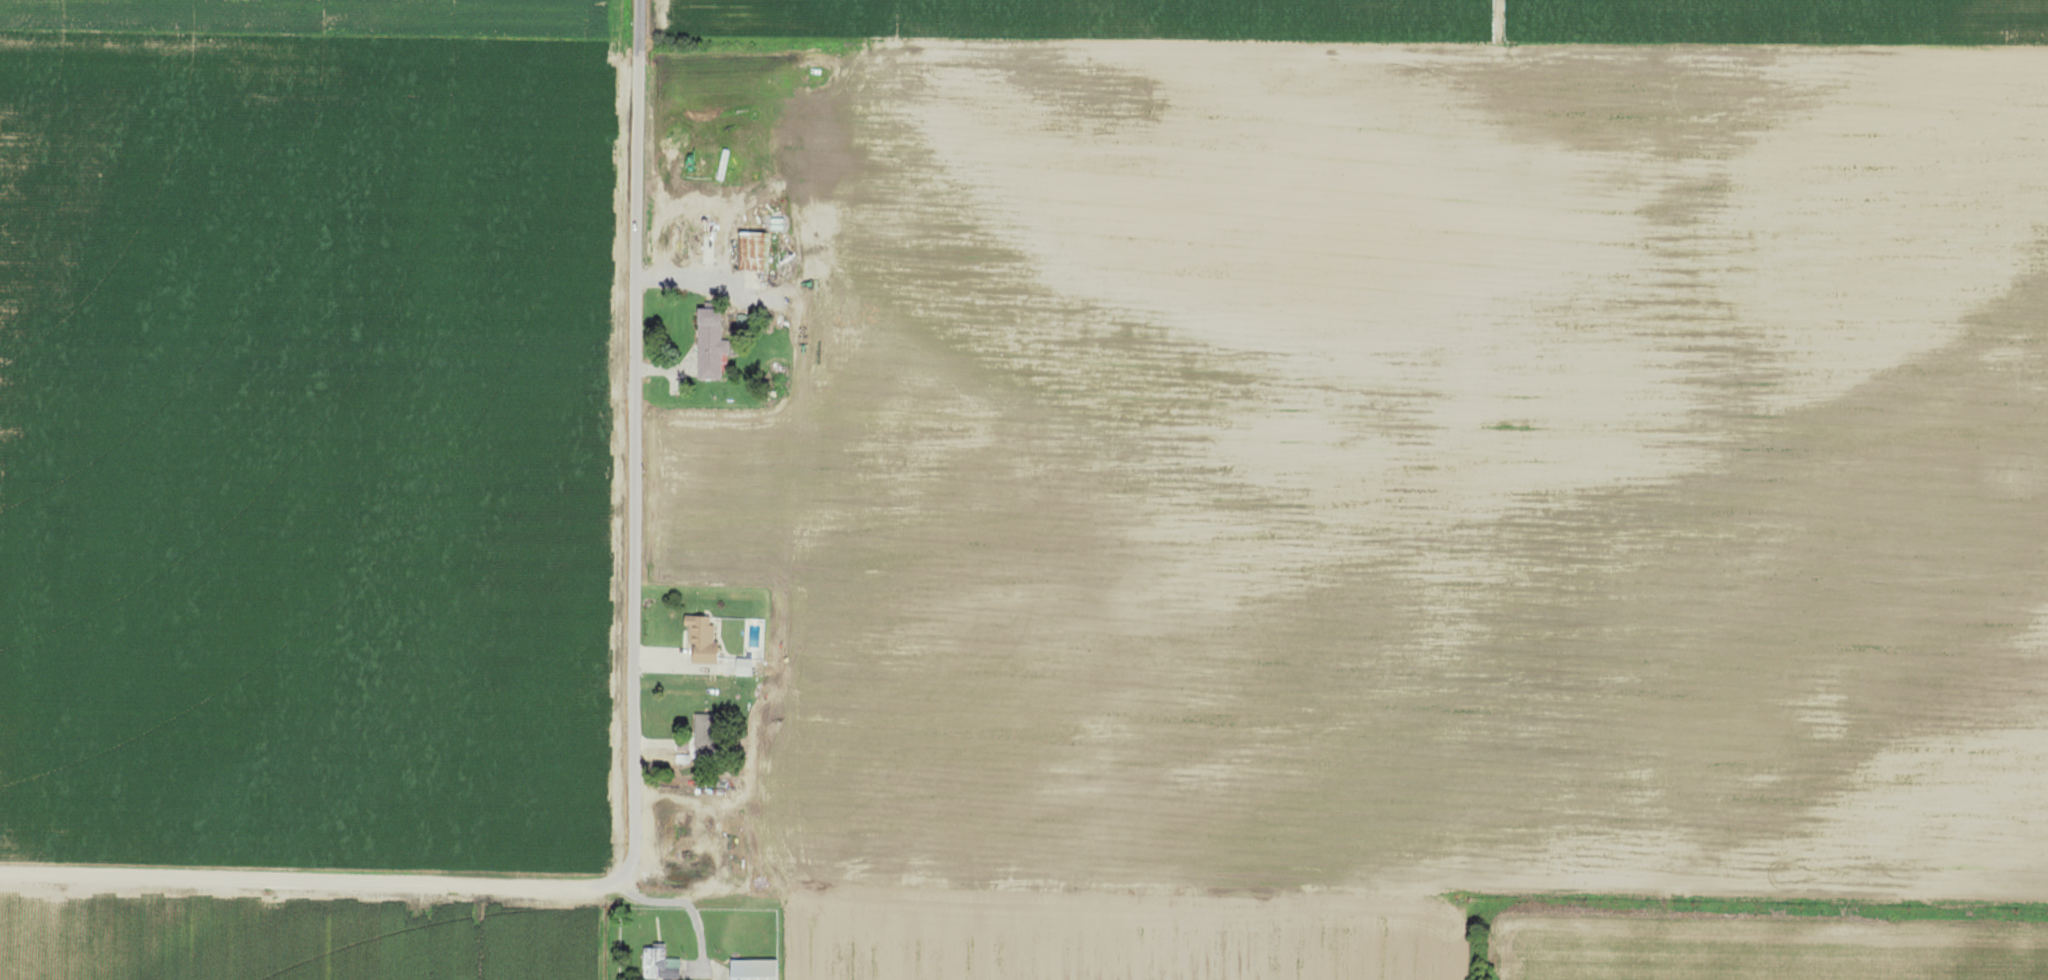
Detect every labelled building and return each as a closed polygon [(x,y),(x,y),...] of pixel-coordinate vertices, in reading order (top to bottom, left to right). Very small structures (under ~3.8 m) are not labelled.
[(764,234),(743,234),(743,242),(742,242),(742,255),(748,255),(748,261),(739,261),(739,270),(764,270),(764,234)] [(698,380),(721,380),(721,356),(730,356),(730,341),(721,341),(721,310),(698,309),(698,380)] [(708,616),(688,615),(686,642),(694,643),(693,656),(714,657),(716,624),(708,624),(708,616)] [(752,659),(737,658),(737,673),(751,674),(752,659)] [(643,975),(679,977),(680,959),(665,958),(665,948),(644,948),(643,975)] [(731,959),(730,979),(776,979),(777,960),(731,959)]
